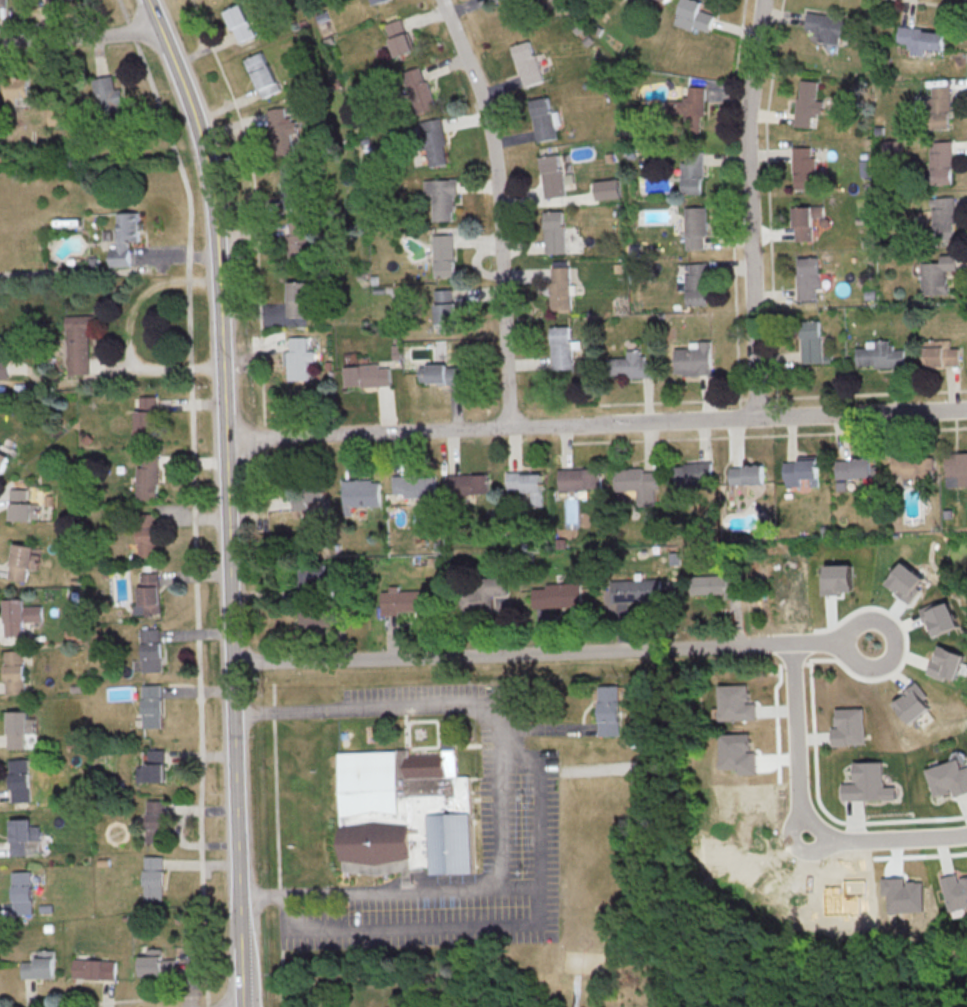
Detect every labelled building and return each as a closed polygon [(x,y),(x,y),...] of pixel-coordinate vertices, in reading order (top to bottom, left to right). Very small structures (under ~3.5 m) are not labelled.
[(695,31),(696,28),(708,32),(714,14),(700,10),(703,1),(699,0),(682,0),(674,25),(695,31)] [(224,11),(237,42),(255,35),(242,4),(224,11)] [(839,36),(850,38),(852,18),(807,13),(805,29),(816,30),(815,39),(839,42),(839,36)] [(413,51),(402,18),(384,24),(395,57),(413,51)] [(945,30),(898,28),(897,43),(909,44),(908,55),(923,55),(924,49),(944,50),(945,30)] [(511,46),(524,87),(543,81),(530,40),(511,46)] [(261,98),(280,90),(264,51),(245,59),(261,98)] [(433,109),(424,66),(402,71),(412,114),(433,109)] [(91,82),(114,78),(117,92),(121,92),(124,108),(119,109),(122,127),(99,131),(91,82)] [(816,100),(817,80),(797,79),(795,126),(810,127),(811,115),(821,116),(822,100),(816,100)] [(8,83),(31,82),(32,109),(9,109),(8,83)] [(950,128),(949,85),(929,86),(930,129),(950,128)] [(704,87),(688,86),(687,95),(682,95),(681,100),(670,99),(669,120),(681,120),(681,130),(702,130),(704,87)] [(537,142),(557,138),(555,126),(561,124),(558,110),(552,112),(548,96),(528,100),(537,142)] [(266,109),(275,154),(294,151),(290,134),(298,132),(296,118),(286,120),(283,106),(266,109)] [(427,167),(447,164),(441,118),(421,121),(427,167)] [(951,139),(929,140),(930,184),(952,183),(951,139)] [(898,140),(881,141),(881,159),(898,159),(898,140)] [(793,190),(816,189),(815,156),(810,156),(810,146),(792,147),(793,190)] [(8,165),(0,165),(0,151),(7,150),(8,165)] [(545,198),(566,195),(565,189),(575,188),(573,172),(562,174),(559,154),(540,156),(545,198)] [(681,193),(703,193),(702,154),(681,155),(681,193)] [(283,208),(305,207),(302,160),(281,162),(283,208)] [(433,221),(456,220),(455,179),(423,179),(423,195),(432,195),(433,221)] [(596,199),(620,198),(619,179),(595,180),(596,199)] [(954,238),(953,197),(931,197),(932,239),(954,238)] [(794,241),(812,240),(811,206),(793,207),(794,241)] [(704,207),(684,207),(685,249),(705,249),(704,207)] [(545,254),(565,253),(564,211),(544,211),(545,254)] [(118,217),(119,235),(116,235),(117,251),(109,252),(110,271),(132,270),(130,248),(140,248),(138,216),(118,217)] [(287,222),(288,260),(309,259),(308,221),(287,222)] [(435,277),(454,276),(453,234),(433,235),(435,277)] [(919,263),(920,295),(947,294),(946,270),(956,270),(955,254),(939,254),(939,262),(919,263)] [(798,300),(816,299),(815,289),(819,289),(818,257),(797,258),(798,300)] [(707,305),(706,262),(689,263),(689,274),(685,274),(686,306),(707,305)] [(569,266),(552,267),(552,279),(548,279),(549,314),(571,313),(569,266)] [(307,281),(287,282),(288,316),(304,316),(303,307),(308,306),(307,281)] [(437,332),(456,331),(454,289),(436,290),(437,332)] [(66,319),(68,379),(91,378),(89,334),(95,334),(94,318),(66,319)] [(820,320),(799,321),(800,363),(821,362),(820,320)] [(307,336),(287,337),(288,380),(308,380),(308,361),(314,361),(314,350),(307,350),(307,336)] [(855,348),(856,367),(904,366),(903,349),(891,349),(890,340),(866,341),(866,347),(855,348)] [(674,348),(675,375),(711,374),(710,341),(689,341),(689,348),(674,348)] [(925,367),(960,366),(959,347),(950,347),(950,341),(938,341),(939,346),(924,346),(925,367)] [(654,376),(653,360),(642,360),(641,350),(626,350),(626,357),(606,358),(606,377),(654,376)] [(8,377),(8,359),(0,359),(0,378),(8,377)] [(390,385),(389,367),(379,368),(379,364),(344,365),(345,387),(390,385)] [(419,365),(419,384),(461,383),(461,365),(419,365)] [(156,395),(139,396),(139,411),(135,411),(136,427),(131,427),(132,439),(157,438),(156,395)] [(2,474),(10,455),(0,450),(0,473),(2,474)] [(966,486),(966,452),(945,453),(946,487),(966,486)] [(891,477),(934,477),(934,454),(891,455),(891,477)] [(818,478),(817,457),(798,457),(798,461),(783,462),(784,486),(800,485),(800,479),(818,478)] [(871,458),(835,459),(836,478),(871,477),(871,458)] [(135,498),(158,499),(158,463),(136,462),(135,498)] [(669,487),(702,485),(702,477),(711,476),(710,462),(668,464),(669,487)] [(729,466),(729,485),(763,484),(763,465),(729,466)] [(600,468),(557,469),(558,490),(600,489),(600,468)] [(636,506),(656,505),(655,471),(643,471),(643,468),(616,468),(617,490),(636,490),(636,506)] [(541,471),(506,472),(507,488),(525,488),(526,507),(542,506),(541,471)] [(488,493),(488,473),(445,474),(446,494),(488,493)] [(434,475),(392,476),(393,497),(435,496),(434,475)] [(379,479),(342,480),(343,515),(352,515),(351,506),(379,506),(379,479)] [(309,509),(309,501),(320,501),(320,512),(329,511),(328,487),(291,488),(292,510),(309,509)] [(27,503),(27,489),(10,488),(9,519),(37,520),(38,503),(27,503)] [(157,514),(138,513),(137,555),(156,556),(157,514)] [(8,579),(25,581),(26,568),(36,569),(39,546),(13,543),(8,579)] [(887,583),(911,604),(922,590),(918,586),(925,578),(905,562),(887,583)] [(821,576),(822,594),(854,593),(853,564),(826,565),(827,575),(821,576)] [(140,604),(132,605),(133,615),(160,614),(158,571),(139,572),(140,604)] [(724,598),(742,598),(741,574),(692,576),(693,594),(723,593),(724,598)] [(508,596),(507,577),(478,578),(478,588),(459,589),(460,611),(494,610),(493,597),(508,596)] [(609,580),(609,602),(660,601),(659,579),(609,580)] [(533,588),(533,607),(580,606),(580,582),(545,583),(545,587),(533,588)] [(381,591),(381,615),(399,615),(399,611),(429,611),(428,589),(389,589),(389,591),(381,591)] [(42,621),(42,605),(25,606),(25,598),(4,599),(5,636),(22,635),(21,622),(42,621)] [(961,626),(950,599),(922,609),(933,637),(961,626)] [(162,671),(160,628),(140,629),(142,672),(162,671)] [(966,655),(939,644),(928,674),(945,680),(946,676),(957,679),(966,655)] [(6,694),(25,694),(24,650),(5,651),(6,694)] [(894,699),(908,724),(932,709),(926,699),(928,697),(919,683),(894,699)] [(161,684),(141,685),(142,727),(161,727),(161,684)] [(755,703),(748,703),(747,684),(719,685),(719,720),(755,720),(755,703)] [(619,735),(618,685),(597,685),(598,736),(619,735)] [(830,727),(830,745),(864,744),(864,708),(835,708),(836,727),(830,727)] [(25,749),(25,733),(35,733),(36,718),(28,718),(29,711),(8,710),(7,748),(25,749)] [(164,782),(165,749),(147,748),(146,767),(137,767),(137,781),(164,782)] [(341,759),(456,755),(457,782),(474,781),(477,886),(432,887),(432,871),(345,873),(341,759)] [(10,759),(11,802),(30,801),(29,758),(10,759)] [(966,792),(966,767),(963,768),(960,758),(926,769),(935,797),(954,791),(955,796),(966,792)] [(841,800),(884,799),(883,761),(853,762),(853,783),(840,783),(841,800)] [(166,800),(146,800),(146,843),(165,844),(166,800)] [(11,819),(12,855),(41,854),(40,826),(32,826),(31,818),(11,819)] [(144,899),(163,899),(163,856),(144,856),(144,899)] [(32,914),(31,871),(12,871),(13,915),(32,914)] [(941,880),(948,911),(966,907),(966,874),(941,880)] [(161,948),(148,948),(149,956),(139,956),(140,975),(176,974),(176,959),(161,959),(161,948)] [(22,978),(54,978),(54,957),(34,957),(35,961),(22,962),(22,978)] [(73,978),(116,979),(116,960),(73,959),(73,978)]
